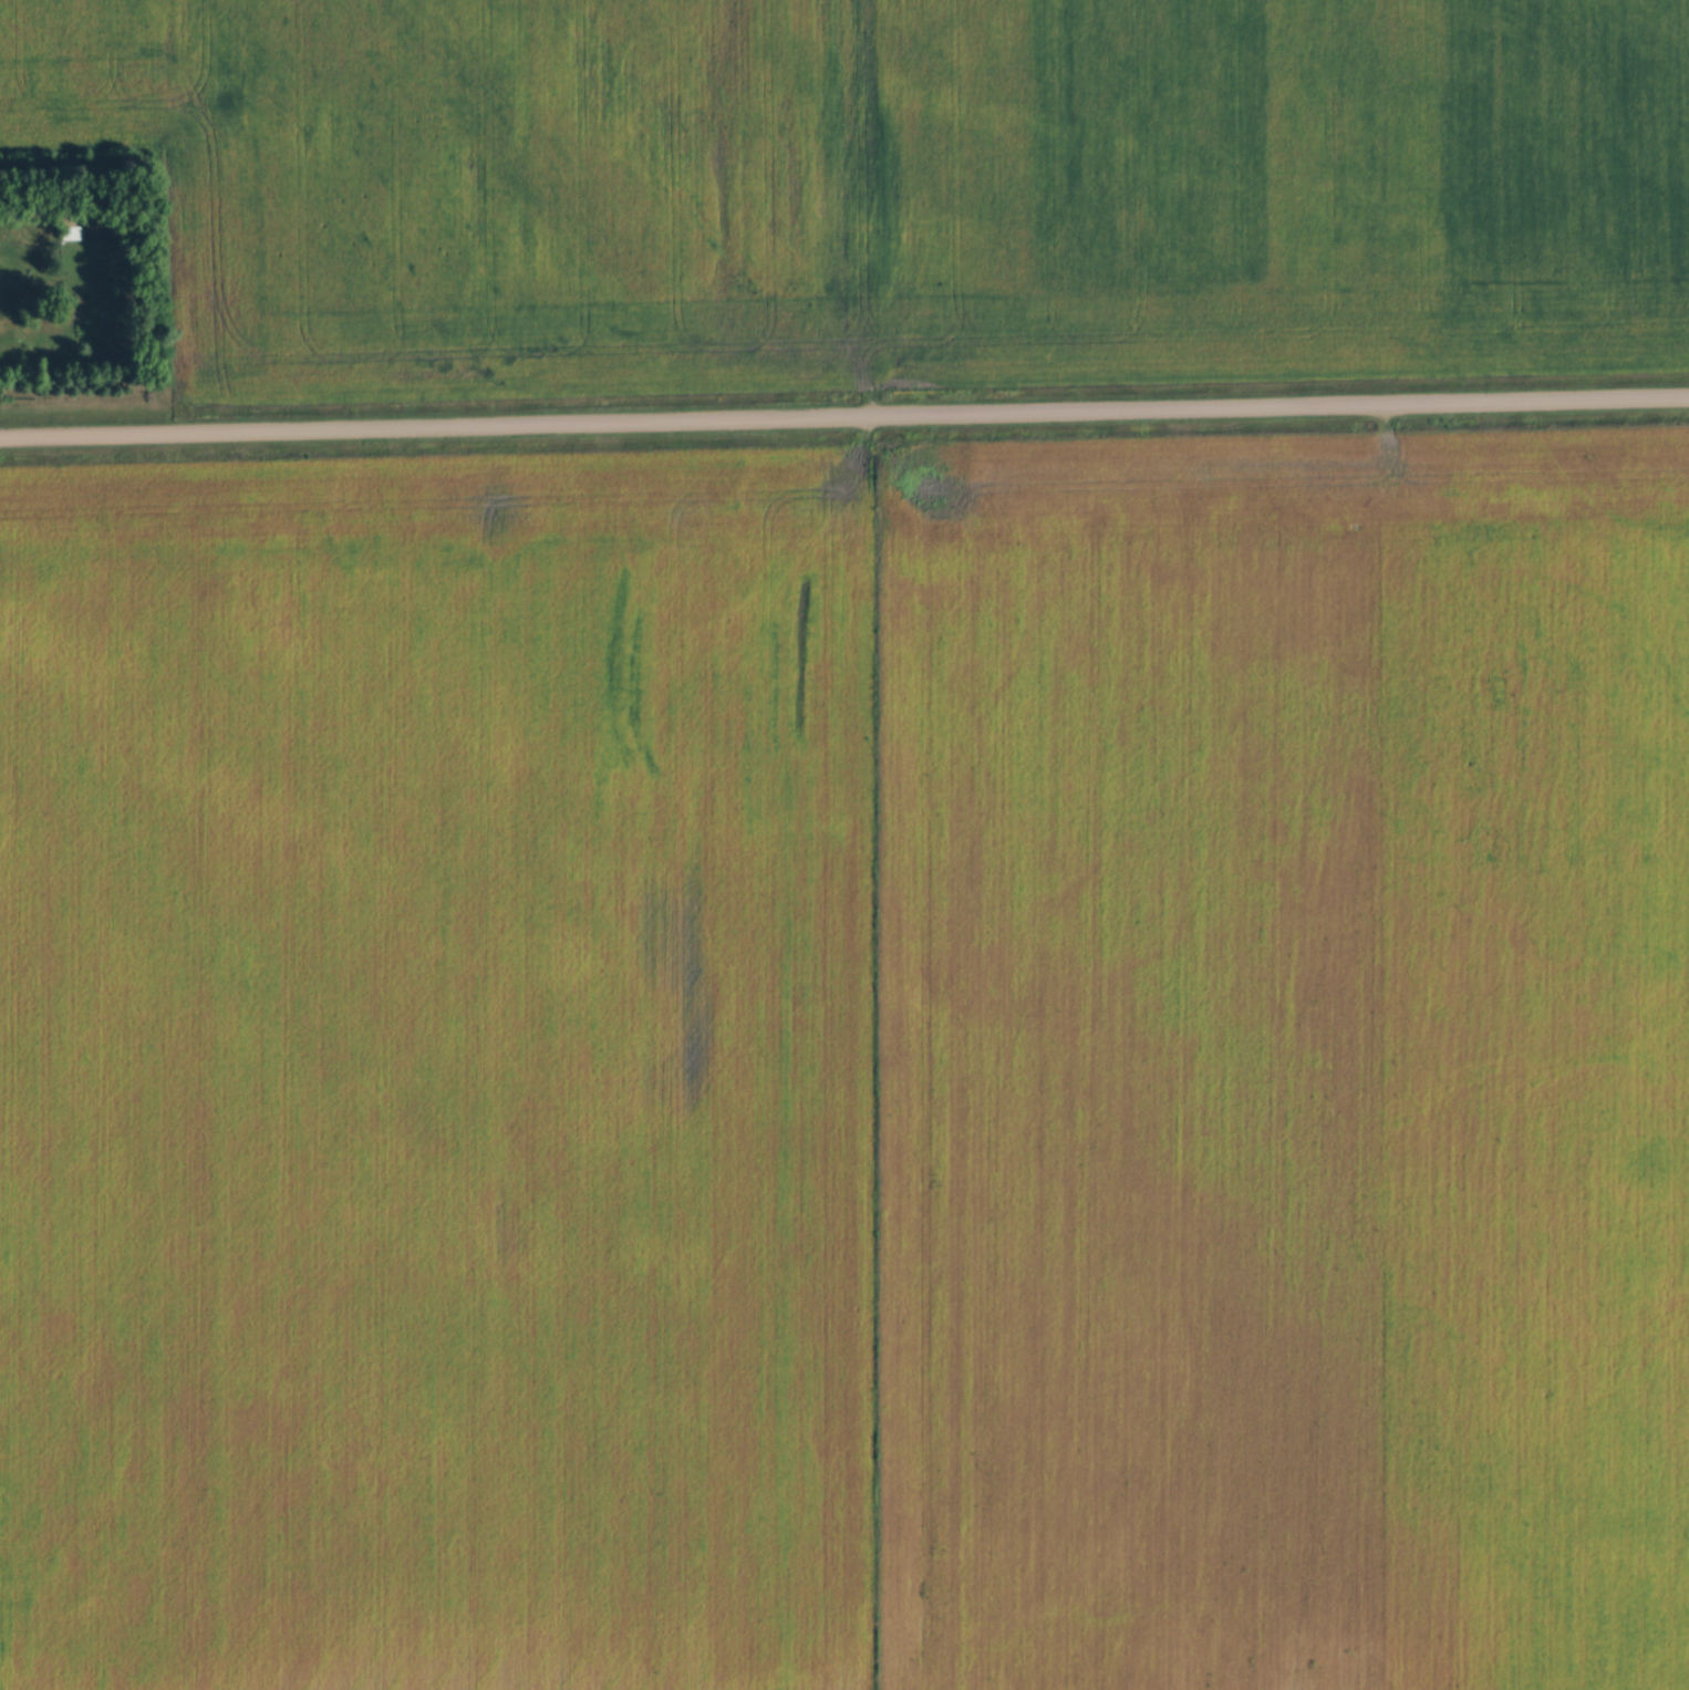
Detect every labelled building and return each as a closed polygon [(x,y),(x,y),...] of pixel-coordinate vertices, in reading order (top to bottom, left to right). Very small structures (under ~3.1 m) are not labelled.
[(81,220),(62,220),(62,243),(81,243),(81,220)]
